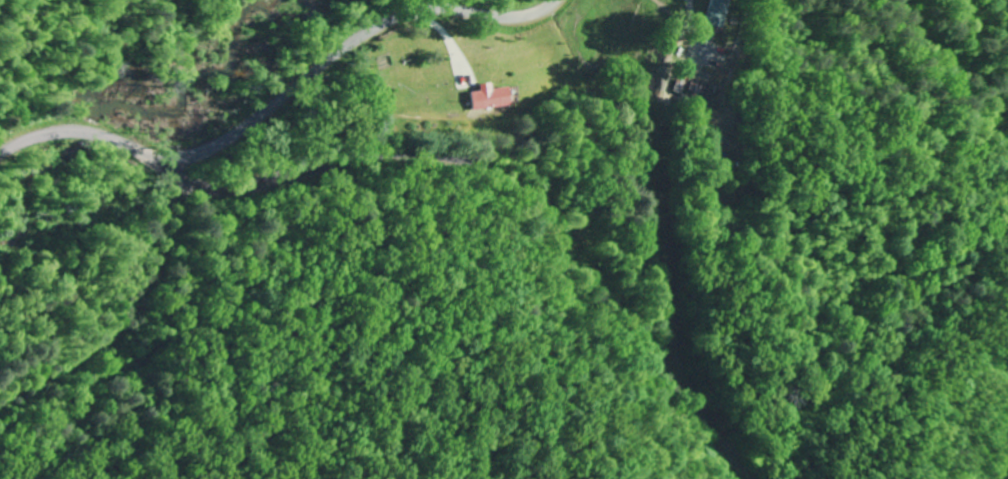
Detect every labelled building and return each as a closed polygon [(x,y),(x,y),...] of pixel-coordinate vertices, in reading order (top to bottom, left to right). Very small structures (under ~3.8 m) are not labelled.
[(729,0),(709,0),(704,28),(723,31),(729,0)] [(478,84),(479,91),(472,92),(473,109),(510,106),(508,87),(491,88),(490,83),(478,84)]
